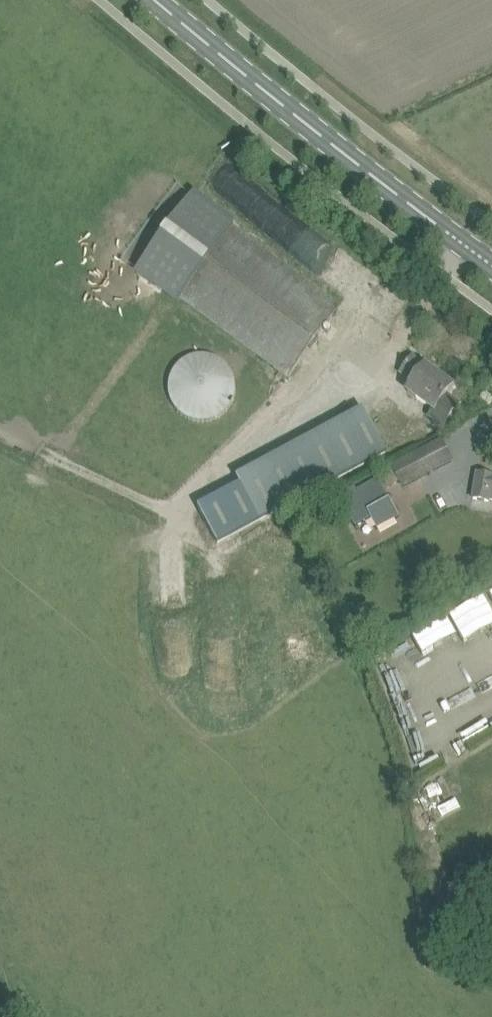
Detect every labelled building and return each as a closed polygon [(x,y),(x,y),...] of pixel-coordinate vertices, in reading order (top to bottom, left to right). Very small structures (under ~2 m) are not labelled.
[(288,379),(329,323),(340,307),(232,228),(236,223),(195,192),(135,274),(176,304),(180,299),(288,379)] [(170,386),(170,389),(170,392),(170,395),(171,399),(172,402),(174,405),(175,408),(177,410),(180,413),(182,415),(185,417),(187,418),(190,420),(193,421),(196,422),(199,422),(203,423),(206,422),(209,422),(213,421),(216,420),(219,419),(221,417),(224,415),(227,413),(229,410),(231,408),(232,405),(234,402),(235,399),(236,395),(236,392),(237,389),(236,386),(236,382),(235,379),(234,376),(233,373),(231,370),(229,368),(227,365),(224,363),(222,361),(219,360),(216,358),(213,357),(210,356),(206,356),(203,356),(200,356),(197,356),(194,357),(190,358),(187,360),(185,361),(182,363),(180,365),(177,368),(175,370),(174,373),(172,376),(171,379),(170,382),(170,386)] [(447,396),(448,395),(453,387),(413,358),(402,373),(414,382),(408,391),(434,410),(428,418),(442,428),(459,405),(447,396)] [(241,485),(199,508),(218,543),(260,520),(281,509),(323,487),(387,452),(364,409),(302,443),(237,477),(241,485)] [(441,439),(390,465),(392,468),(399,481),(402,487),(453,461),(441,439)] [(474,499),(489,502),(490,500),(491,500),(491,477),(478,475),(474,499)] [(355,488),(339,497),(356,528),(371,519),(377,530),(399,517),(384,490),(378,480),(357,491),(355,488)] [(477,596),(440,610),(451,639),(489,625),(477,596)] [(412,652),(448,634),(436,611),(400,629),(412,652)] [(387,666),(371,673),(380,693),(395,686),(387,666)]
